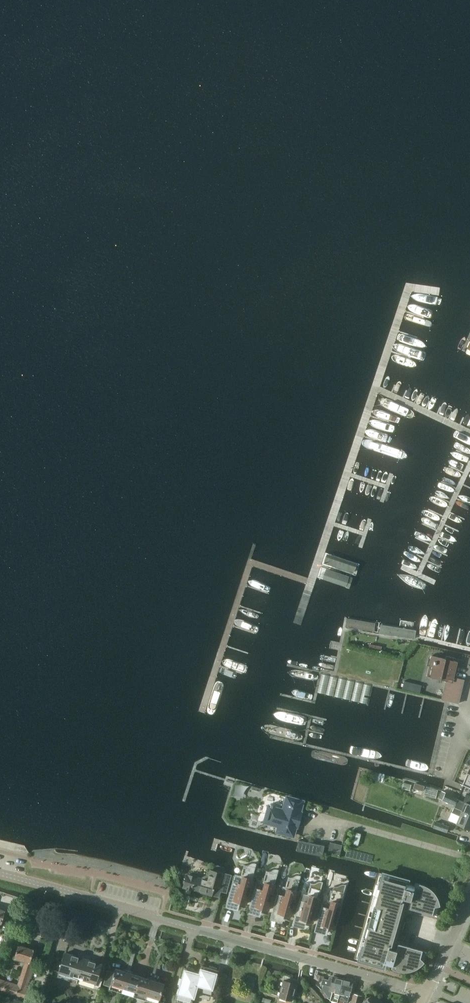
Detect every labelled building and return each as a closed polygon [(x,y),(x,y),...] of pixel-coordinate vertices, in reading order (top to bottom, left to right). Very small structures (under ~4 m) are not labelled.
[(356,570),(360,558),(328,548),(324,560),(356,570)] [(324,563),(320,573),(348,583),(352,572),(324,563)] [(375,623),(346,618),(345,626),(374,632),(375,623)] [(415,639),(416,631),(380,625),(379,633),(415,639)] [(452,680),(451,682),(453,682),(458,662),(431,655),(429,665),(432,666),(429,677),(448,681),(448,679),(452,680)] [(404,681),(402,689),(413,691),(414,684),(404,681)] [(441,791),(438,798),(454,805),(457,798),(441,791)] [(466,795),(463,801),(457,799),(454,806),(469,812),(469,796),(466,795)] [(279,826),(277,831),(293,836),(296,826),(298,827),(302,813),(300,812),(303,802),(287,797),(283,810),(278,809),(277,807),(273,806),(272,807),(269,806),(268,809),(266,810),(264,817),(265,819),(264,822),(279,826)] [(456,823),(469,829),(469,812),(454,806),(452,812),(459,815),(456,823)] [(449,826),(435,821),(433,827),(447,832),(449,826)] [(324,845),(299,839),(296,850),(322,856),(323,853),(339,857),(342,845),(330,842),(329,847),(324,845)] [(238,906),(239,903),(239,902),(245,904),(256,863),(254,863),(252,863),(251,863),(249,864),(248,865),(246,865),(245,864),(244,864),(241,876),(243,877),(241,884),(239,883),(233,882),(234,880),(233,880),(226,907),(233,909),(234,905),(238,906)] [(224,873),(209,869),(208,874),(207,874),(202,877),(202,878),(188,873),(183,887),(212,895),(215,886),(220,887),(219,891),(227,893),(232,875),(224,872),(224,873)] [(260,912),(261,909),(261,908),(267,910),(278,869),(276,869),(274,869),(273,870),(271,870),(270,871),(268,871),(267,871),(266,870),(263,882),(265,883),(263,890),(261,889),(255,888),(256,886),(255,886),(248,913),(255,915),(256,911),(260,912)] [(363,947),(359,960),(360,960),(383,967),(384,964),(392,966),(392,965),(398,967),(397,969),(398,969),(399,969),(400,969),(400,970),(401,970),(402,970),(403,970),(404,970),(405,970),(406,970),(407,970),(408,970),(409,969),(410,969),(411,969),(412,968),(413,968),(414,967),(415,967),(416,967),(416,966),(417,966),(418,965),(419,964),(420,964),(420,963),(421,963),(421,962),(419,960),(422,950),(398,944),(399,943),(398,943),(393,942),(395,935),(401,913),(403,907),(408,908),(408,909),(408,908),(432,915),(435,905),(437,904),(437,903),(437,902),(437,901),(436,900),(436,899),(436,898),(435,898),(435,897),(434,896),(434,895),(433,894),(432,893),(431,892),(430,891),(429,890),(428,890),(428,889),(427,889),(426,888),(425,888),(424,887),(423,887),(422,886),(421,886),(420,886),(420,888),(414,886),(415,886),(406,883),(407,880),(383,874),(379,887),(381,888),(379,897),(375,896),(379,897),(376,906),(374,906),(371,917),(369,916),(368,916),(371,917),(368,928),(370,928),(367,937),(364,937),(367,938),(365,947),(363,947)] [(301,876),(300,875),(298,875),(297,875),(295,876),(294,877),(292,877),(290,877),(289,877),(288,877),(285,888),(287,889),(285,896),(283,895),(283,896),(278,894),(278,892),(277,892),(270,919),(278,921),(279,917),(283,919),(283,916),(284,914),(289,916),(301,876)] [(305,925),(306,922),(305,922),(306,921),(312,922),(323,882),(322,882),(321,881),(319,881),(317,882),(316,883),(314,883),(313,883),(311,883),(307,895),(309,895),(307,902),(305,902),(300,900),(300,898),(292,925),(300,927),(301,924),(305,925)] [(328,928),(328,927),(334,928),(342,898),(346,884),(345,884),(344,888),(343,887),(341,887),(339,888),(338,889),(336,890),(335,890),(333,889),(329,901),(332,901),(330,908),(327,908),(322,906),(322,905),(322,904),(314,931),(322,933),(323,930),(327,931),(328,928)] [(38,954),(33,952),(34,950),(17,946),(14,958),(25,961),(17,984),(0,979),(0,992),(26,1001),(30,988),(27,987),(38,954)] [(65,952),(59,972),(77,978),(83,961),(83,958),(79,957),(65,952)] [(83,961),(77,978),(80,979),(95,984),(98,976),(101,964),(91,960),(83,958),(83,961)] [(180,978),(178,985),(179,985),(175,1000),(186,1002),(191,1002),(202,965),(201,965),(199,973),(195,971),(195,970),(193,970),(194,968),(187,966),(186,968),(184,967),(181,979),(180,978)] [(216,984),(216,982),(215,982),(216,977),(217,978),(218,977),(216,977),(218,970),(216,969),(217,968),(209,966),(209,967),(207,967),(206,968),(202,967),(203,966),(202,965),(191,1002),(192,1002),(195,992),(211,996),(214,983),(216,984)] [(108,970),(103,984),(110,986),(109,989),(118,991),(119,987),(124,971),(116,968),(115,972),(108,970)] [(119,987),(118,991),(133,996),(134,992),(139,976),(124,971),(119,987)] [(134,992),(133,996),(148,1001),(149,996),(154,980),(139,976),(134,992)] [(338,977),(333,976),(332,981),(323,978),(321,984),(323,985),(322,988),(327,997),(331,998),(330,1000),(337,1002),(338,999),(343,978),(338,977)] [(344,1001),(347,1002),(353,981),(343,978),(338,999),(344,1001)] [(148,1001),(155,1002),(158,1002),(158,1001),(164,1002),(169,988),(163,986),(164,983),(154,980),(149,996),(148,1001)] [(277,1002),(291,1002),(291,1001),(292,999),(296,984),(283,980),(279,995),(279,997),(277,1002)] [(361,995),(354,993),(351,1002),(359,1002),(361,995)] [(374,994),(362,1002),(381,1002),(374,994)]
